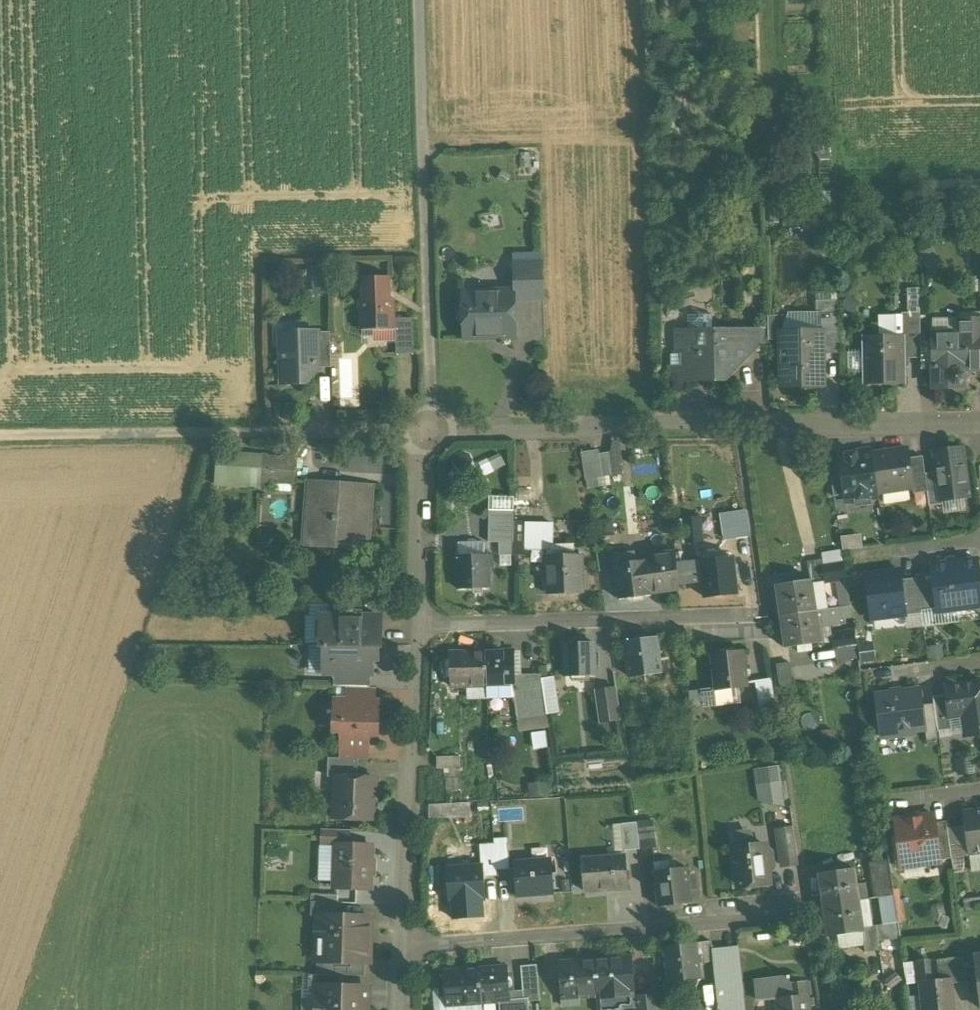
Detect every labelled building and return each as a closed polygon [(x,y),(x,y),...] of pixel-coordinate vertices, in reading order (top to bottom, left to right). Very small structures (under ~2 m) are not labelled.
[(543,264),(517,265),(518,301),(544,300),(543,264)] [(390,277),(362,278),(363,300),(359,300),(360,330),(396,330),(395,319),(395,299),(391,300),(390,277)] [(513,292),(464,293),(464,306),(462,306),(458,310),(458,319),(463,323),(464,323),(465,339),(515,338),(513,292)] [(919,313),(902,314),(902,336),(903,336),(904,357),(920,357),(919,313)] [(709,314),(690,315),(687,317),(688,331),(712,330),(711,316),(709,314)] [(838,314),(820,314),(821,332),(822,332),(822,355),(839,354),(838,314)] [(413,319),(395,319),(396,330),(396,355),(414,354),(413,319)] [(960,321),(960,336),(932,336),(933,341),(933,342),(933,370),(933,389),(956,388),(956,385),(959,385),(963,381),(963,378),(966,378),(970,374),(970,371),(979,371),(979,321),(960,321)] [(960,336),(960,321),(932,321),(932,336),(960,336)] [(688,331),(678,331),(679,353),(671,354),(671,376),(708,375),(708,378),(725,378),(744,357),(745,328),(712,330),(688,331)] [(821,332),(780,333),(781,383),(802,383),(802,387),(823,386),(822,355),(822,332),(821,332)] [(315,333),(292,334),(292,345),(281,345),(282,382),(287,382),(287,386),(299,386),(298,381),(308,381),(319,368),(319,364),(316,362),(315,333)] [(330,333),(315,333),(316,362),(319,364),(319,368),(331,368),(330,333)] [(902,336),(863,337),(864,386),(904,385),(904,357),(903,336),(902,336)] [(933,342),(920,343),(920,357),(920,370),(933,370),(933,342)] [(908,449),(872,454),(878,494),(913,489),(914,488),(909,459),(908,449)] [(962,449),(934,452),(937,473),(941,501),(942,501),(968,497),(962,449)] [(871,450),(840,455),(846,495),(847,503),(878,498),(878,494),(872,454),(871,450)] [(597,452),(582,454),(586,479),(601,477),(597,452)] [(263,457),(218,454),(216,485),(261,488),(261,481),(263,457)] [(294,459),(263,457),(261,481),(293,483),(294,459)] [(923,457),(909,459),(914,488),(913,489),(914,494),(927,493),(925,475),(923,457)] [(841,460),(829,462),(834,497),(846,495),(841,460)] [(937,473),(925,475),(927,493),(929,507),(942,505),(942,501),(941,501),(937,473)] [(366,488),(313,485),(309,547),(362,551),(366,488)] [(483,508),(510,509),(510,496),(483,495),(483,508)] [(513,511),(489,511),(488,543),(500,543),(513,543),(513,511)] [(746,512),(734,514),(737,538),(750,536),(746,512)] [(734,514),(721,516),(724,540),(737,538),(734,514)] [(700,518),(684,519),(687,543),(702,542),(700,518)] [(553,524),(526,524),(526,543),(526,550),(552,551),(553,524)] [(458,543),(458,557),(485,556),(485,543),(458,543)] [(513,543),(500,543),(500,555),(513,555),(513,543)] [(526,543),(513,543),(513,555),(525,555),(526,550),(526,543)] [(715,551),(700,553),(701,562),(716,560),(715,551)] [(676,552),(653,555),(654,560),(646,560),(646,561),(651,594),(679,590),(678,584),(676,564),(677,564),(676,552)] [(629,554),(613,556),(614,565),(630,563),(629,554)] [(485,556),(458,557),(459,590),(488,589),(487,556),(485,556)] [(581,556),(547,557),(549,595),(582,594),(581,556)] [(613,556),(602,557),(604,570),(615,569),(614,565),(613,556)] [(716,560),(701,562),(703,581),(705,597),(736,594),(732,558),(716,560)] [(932,566),(937,609),(938,613),(979,607),(979,587),(976,560),(932,566)] [(630,563),(614,565),(615,569),(619,600),(651,596),(651,594),(646,561),(630,563)] [(822,561),(807,563),(810,581),(811,581),(812,585),(824,583),(822,567),(823,566),(822,561)] [(701,562),(677,564),(679,583),(703,581),(701,562)] [(823,566),(822,567),(824,583),(836,581),(846,579),(844,563),(823,566)] [(899,570),(866,575),(872,621),(905,616),(901,581),(899,570)] [(933,574),(916,576),(916,579),(921,611),(937,609),(933,574)] [(846,579),(836,581),(841,608),(850,607),(846,579)] [(916,579),(901,581),(905,616),(922,614),(921,611),(916,579)] [(810,581),(776,586),(780,617),(816,612),(814,596),(812,585),(811,581),(810,581)] [(822,595),(814,596),(816,612),(825,611),(822,595)] [(354,617),(354,604),(330,605),(330,617),(354,617)] [(841,608),(837,609),(838,617),(852,615),(850,607),(841,608)] [(825,611),(816,612),(818,627),(827,626),(825,611)] [(816,612),(780,617),(785,648),(820,643),(818,627),(816,612)] [(330,617),(322,616),(321,646),(324,646),(378,646),(380,646),(381,617),(354,617),(330,617)] [(854,632),(832,635),(834,649),(856,645),(854,632)] [(657,638),(625,643),(629,678),(645,676),(661,673),(657,638)] [(593,643),(565,644),(566,677),(595,676),(593,643)] [(856,645),(834,649),(836,661),(858,658),(856,645)] [(378,646),(324,646),(324,675),(334,675),(370,675),(372,675),(372,660),(378,661),(378,646)] [(514,652),(485,653),(487,686),(515,685),(515,677),(514,652)] [(743,652),(711,656),(715,690),(715,691),(737,688),(747,687),(743,652)] [(485,653),(450,654),(451,687),(468,687),(486,686),(487,686),(485,653)] [(789,663),(776,665),(780,687),(793,685),(789,663)] [(624,672),(615,673),(616,682),(619,701),(628,699),(625,681),(626,681),(624,672)] [(370,675),(334,675),(334,687),(349,687),(370,688),(370,675)] [(541,676),(515,677),(515,685),(517,720),(546,719),(544,699),(542,679),(541,676)] [(645,676),(629,678),(630,687),(646,685),(645,676)] [(554,677),(542,679),(544,699),(557,697),(554,677)] [(771,680),(755,682),(760,709),(775,707),(771,680)] [(945,687),(946,695),(949,718),(950,718),(962,716),(965,733),(979,731),(979,681),(979,683),(945,687)] [(616,685),(596,687),(598,707),(619,705),(616,685)] [(486,686),(468,687),(469,699),(486,699),(486,686)] [(370,688),(349,687),(348,701),(373,702),(374,689),(370,688)] [(715,690),(701,692),(703,707),(739,703),(737,688),(715,691),(715,690)] [(920,690),(876,696),(881,732),(888,731),(889,738),(913,735),(913,731),(925,730),(925,729),(922,706),(920,690)] [(701,692),(689,693),(690,708),(703,707),(701,692)] [(946,695),(933,697),(938,733),(952,731),(950,718),(949,718),(946,695)] [(348,701),(335,701),(334,731),(346,732),(346,745),(346,746),(368,747),(368,734),(377,735),(378,703),(373,702),(348,701)] [(934,704),(922,706),(925,729),(937,728),(934,704)] [(937,728),(925,729),(925,730),(927,742),(938,740),(937,728)] [(368,747),(346,746),(346,745),(342,745),(342,759),(358,760),(367,760),(368,747)] [(459,757),(437,758),(437,770),(459,769),(459,757)] [(358,760),(342,759),(329,758),(328,778),(336,778),(336,777),(358,778),(358,760)] [(754,801),(780,802),(780,765),(754,765),(754,801)] [(358,778),(336,777),(336,778),(334,819),(374,820),(375,804),(379,804),(379,795),(375,794),(376,778),(358,778)] [(459,779),(445,779),(446,791),(460,791),(459,779)] [(468,815),(468,802),(426,803),(427,816),(468,815)] [(962,812),(968,856),(979,855),(979,809),(962,812)] [(934,815),(895,821),(901,868),(940,863),(940,860),(935,824),(934,815)] [(654,821),(636,824),(640,850),(657,847),(654,821)] [(947,822),(935,824),(940,860),(951,859),(947,822)] [(636,824),(622,825),(624,851),(640,850),(636,824)] [(793,829),(777,831),(782,866),(798,864),(793,829)] [(349,832),(323,831),(322,845),(335,846),(335,845),(349,846),(349,832)] [(749,839),(733,841),(734,850),(750,848),(749,839)] [(508,844),(494,845),(495,852),(496,871),(510,869),(508,844)] [(349,846),(335,845),(335,846),(334,888),(371,889),(372,874),(374,874),(374,862),(372,862),(373,847),(349,846)] [(750,848),(734,850),(738,886),(770,882),(766,846),(750,848)] [(495,852),(481,853),(482,867),(483,867),(484,877),(497,876),(496,871),(495,852)] [(626,857),(582,860),(584,892),(628,889),(626,857)] [(551,860),(514,863),(517,897),(554,894),(551,860)] [(670,861),(653,863),(655,872),(671,870),(670,861)] [(889,865),(873,867),(877,898),(878,898),(893,896),(894,896),(889,865)] [(482,867),(447,869),(449,902),(485,899),(484,877),(483,867),(482,867)] [(671,870),(655,872),(659,908),(691,903),(687,868),(671,870)] [(854,869),(819,875),(824,906),(859,901),(857,885),(854,869)] [(866,884),(857,885),(859,901),(868,899),(866,884)] [(893,896),(878,898),(882,925),(898,923),(893,896)] [(868,899),(859,901),(861,916),(870,915),(868,899)] [(859,901),(824,906),(828,937),(862,932),(864,932),(863,928),(861,916),(859,901)] [(338,903),(311,903),(311,917),(318,917),(319,916),(338,917),(338,903)] [(338,917),(319,916),(318,917),(317,959),(323,959),(323,962),(365,963),(369,963),(370,918),(338,917)] [(882,925),(876,926),(878,942),(900,939),(898,923),(882,925)] [(876,926),(863,928),(864,932),(862,932),(865,952),(880,950),(878,942),(876,926)] [(712,942),(696,944),(699,964),(714,962),(713,955),(712,942)] [(696,944),(664,948),(669,983),(700,979),(699,964),(696,944)] [(728,954),(713,955),(714,962),(716,986),(732,984),(728,954)] [(632,958),(596,961),(598,995),(633,993),(634,993),(632,958)] [(964,958),(939,961),(941,980),(952,979),(952,984),(966,982),(965,968),(964,958)] [(365,963),(323,962),(323,959),(317,959),(317,975),(343,976),(364,976),(365,963)] [(596,961),(559,964),(562,998),(597,996),(598,995),(596,961)] [(928,961),(915,962),(915,963),(916,971),(929,970),(928,961)] [(915,963),(904,964),(907,985),(917,984),(916,971),(915,963)] [(537,965),(521,967),(524,999),(528,999),(528,1002),(540,1001),(537,965)] [(977,967),(965,968),(966,982),(968,996),(979,995),(977,967)] [(507,968),(479,970),(482,1003),(501,1002),(510,1001),(510,1000),(507,968)] [(479,970),(443,973),(446,1006),(482,1003),(479,970)] [(930,981),(929,970),(916,971),(917,984),(920,984),(922,1009),(955,1009),(952,984),(952,979),(941,980),(930,981)] [(317,975),(309,975),(308,990),(318,991),(318,987),(343,988),(343,976),(317,975)] [(767,979),(758,980),(760,1002),(776,1000),(777,1009),(810,1009),(810,1007),(815,1006),(814,999),(809,999),(807,982),(790,984),(790,976),(767,979)] [(716,986),(718,1009),(741,1009),(738,984),(732,984),(716,986)] [(318,987),(318,991),(318,1009),(367,1009),(368,989),(343,988),(318,987)] [(597,996),(598,1009),(621,1009),(623,1009),(635,1008),(633,997),(633,993),(598,995),(597,996)] [(633,997),(635,1008),(635,1009),(660,1009),(658,994),(633,997)] [(510,1000),(510,1001),(501,1002),(502,1009),(529,1009),(528,1002),(528,999),(524,999),(510,1000)]
